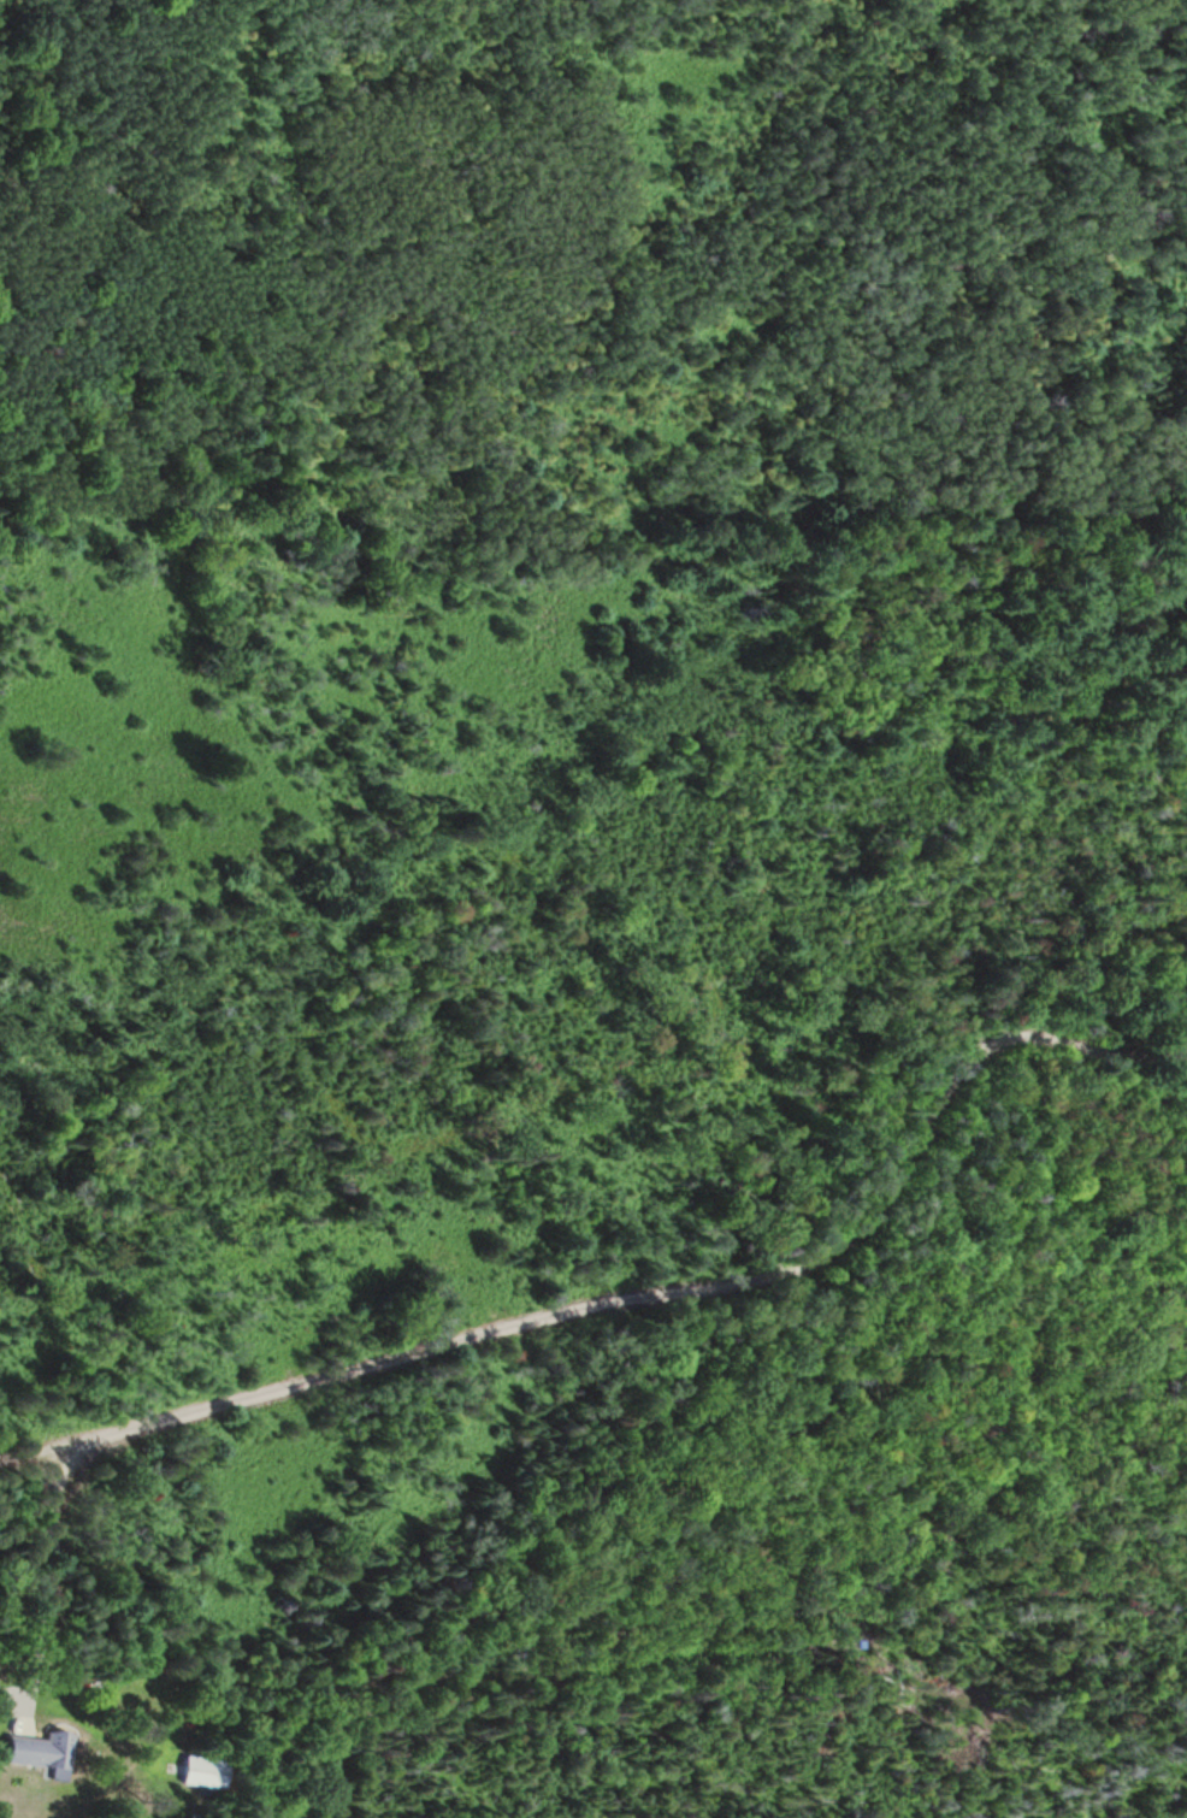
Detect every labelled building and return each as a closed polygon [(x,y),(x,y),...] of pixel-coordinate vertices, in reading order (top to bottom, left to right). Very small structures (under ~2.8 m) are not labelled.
[(49,1769),(48,1781),(65,1783),(71,1735),(45,1732),(44,1742),(3,1738),(0,1764),(49,1769)] [(228,1790),(230,1761),(183,1758),(182,1787),(228,1790)]
